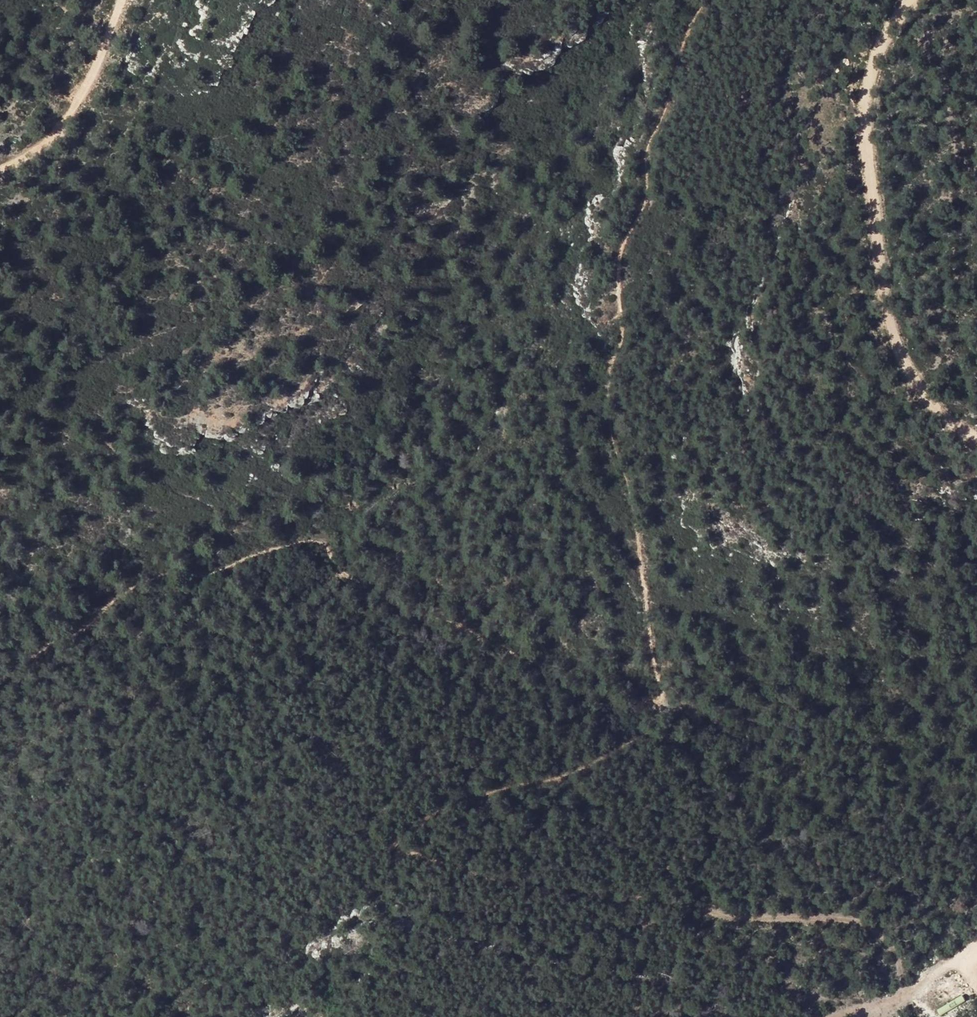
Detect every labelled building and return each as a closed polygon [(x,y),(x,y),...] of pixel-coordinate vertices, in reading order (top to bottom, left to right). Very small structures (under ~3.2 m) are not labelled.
[(942,1015),(966,1001),(962,995),(939,1009),(942,1015)]
